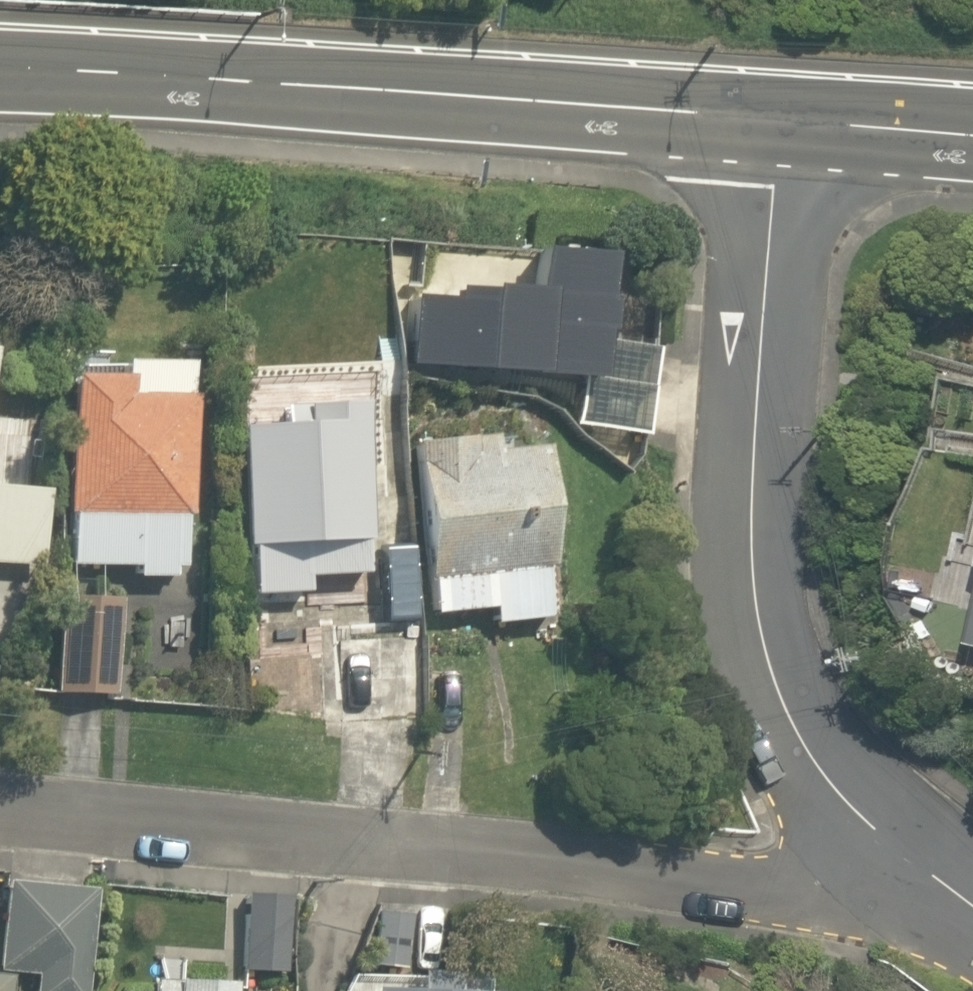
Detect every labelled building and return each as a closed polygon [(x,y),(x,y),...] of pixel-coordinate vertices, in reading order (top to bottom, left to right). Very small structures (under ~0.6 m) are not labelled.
[(389,297),(389,367),(436,367),(436,381),(579,379),(578,251),(511,251),(512,285),(412,286),(413,297),(389,297)] [(171,349),(91,348),(90,374),(44,373),(41,516),(55,517),(54,565),(120,567),(120,582),(166,583),(171,349)] [(248,419),(220,421),(231,597),(299,593),(298,575),(358,571),(348,399),(247,405),(248,419)] [(399,457),(417,614),(470,608),(473,630),(542,622),(521,443),(399,457)] [(27,562),(29,485),(0,484),(0,562),(27,562)] [(947,643),(972,648),(972,525),(947,643)] [(111,588),(41,586),(39,688),(108,690),(111,588)] [(108,977),(111,891),(0,887),(0,973),(27,974),(26,990),(76,990),(76,976),(108,977)] [(276,888),(228,887),(226,972),(274,973),(276,888)] [(213,977),(142,974),(142,990),(212,990),(213,977)]
